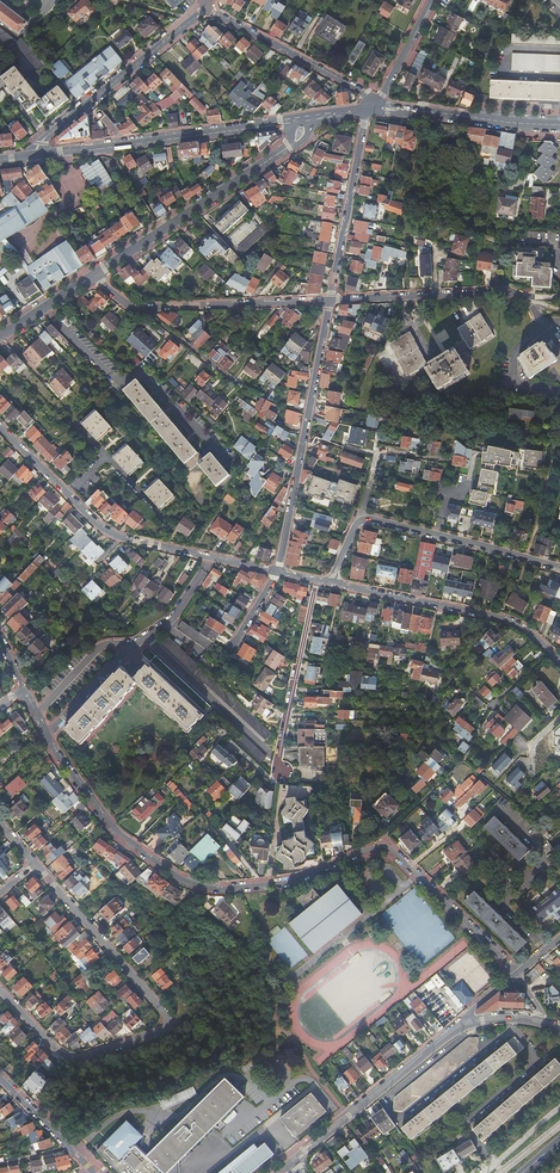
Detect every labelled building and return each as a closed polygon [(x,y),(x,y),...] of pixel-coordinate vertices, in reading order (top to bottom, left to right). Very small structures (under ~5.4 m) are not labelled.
[(0,19),(1,18),(8,24),(7,24),(9,26),(10,25),(18,31),(17,32),(19,33),(20,31),(28,22),(0,0),(0,18),(0,19)] [(96,11),(87,0),(83,0),(68,13),(76,21),(86,13),(90,17),(96,11)] [(174,9),(175,9),(186,0),(167,0),(173,8),(172,9),(173,10),(174,9)] [(239,11),(246,0),(237,0),(233,5),(233,7),(239,11)] [(277,19),(286,5),(279,1),(280,0),(268,0),(262,9),(268,12),(270,11),(272,12),(270,15),(277,19)] [(398,3),(409,11),(412,6),(410,4),(413,0),(400,0),(398,3)] [(481,0),(480,1),(505,14),(511,0),(480,0),(481,0)] [(380,13),(388,18),(394,8),(384,2),(381,7),(381,9),(382,10),(380,13)] [(450,18),(445,28),(455,33),(455,34),(461,23),(460,23),(462,18),(453,13),(451,15),(450,18)] [(315,34),(317,35),(330,15),(327,14),(323,20),(320,18),(309,36),(313,38),(315,34)] [(297,33),(301,35),(308,23),(304,21),(297,16),(296,15),(288,27),(292,30),(297,33)] [(312,18),(308,15),(304,21),(308,23),(312,18)] [(330,15),(317,35),(333,46),(346,26),(330,15)] [(145,39),(159,28),(150,18),(149,17),(148,17),(146,16),(145,22),(137,29),(145,39)] [(277,20),(270,30),(280,36),(287,26),(277,20)] [(217,42),(224,34),(218,29),(217,28),(216,28),(215,28),(214,28),(213,28),(213,29),(212,29),(210,26),(205,30),(206,31),(217,42)] [(439,35),(435,42),(447,48),(455,33),(445,28),(443,27),(439,35)] [(0,28),(0,37),(2,39),(3,39),(6,42),(7,41),(10,45),(14,42),(37,70),(30,75),(35,82),(43,76),(37,70),(44,64),(35,53),(27,44),(21,38),(17,41),(0,28)] [(113,42),(120,50),(124,47),(125,47),(130,43),(129,43),(134,39),(125,28),(120,31),(123,35),(113,42)] [(214,48),(218,44),(217,42),(206,31),(202,35),(202,38),(199,41),(204,46),(207,49),(209,51),(213,47),(214,48)] [(221,42),(228,49),(236,40),(229,33),(221,42)] [(523,36),(512,35),(512,44),(520,44),(537,45),(556,46),(559,46),(559,37),(541,36),(523,36)] [(244,38),(237,46),(244,53),(251,45),(244,38)] [(207,49),(204,46),(203,47),(196,40),(187,48),(194,55),(193,56),(198,61),(209,51),(207,49)] [(359,40),(347,60),(354,64),(365,44),(359,40)] [(244,53),(237,46),(235,49),(241,55),(244,53)] [(247,55),(256,64),(264,55),(255,46),(247,55)] [(111,47),(73,77),(59,61),(50,69),(76,99),(99,81),(104,76),(123,62),(111,47)] [(380,63),(381,64),(385,58),(373,51),(362,70),(372,76),(380,63)] [(414,63),(409,73),(416,76),(426,57),(418,54),(414,63)] [(548,73),(559,73),(559,56),(553,56),(534,55),(515,54),(512,54),(511,63),(511,71),(528,72),(548,73)] [(182,66),(192,76),(203,66),(198,61),(193,56),(192,55),(182,66)] [(221,63),(227,70),(231,66),(224,59),(221,63)] [(373,77),(381,64),(380,63),(372,76),(373,77)] [(292,70),(287,66),(277,78),(282,82),(289,74),(292,70)] [(292,70),(289,74),(292,75),(290,77),(294,80),(295,78),(303,82),(310,75),(295,66),(292,70)] [(28,77),(25,79),(15,68),(1,78),(7,86),(4,88),(9,95),(12,93),(27,112),(32,108),(36,105),(46,117),(59,107),(69,99),(59,87),(42,100),(41,99),(40,99),(30,86),(33,84),(28,77)] [(184,86),(167,69),(161,75),(166,81),(171,76),(174,80),(172,81),(177,86),(176,87),(174,86),(173,87),(170,90),(174,94),(184,86)] [(431,85),(436,74),(425,69),(420,80),(425,82),(431,85)] [(240,83),(242,82),(244,79),(246,77),(241,71),(235,77),(239,82),(240,83)] [(409,73),(407,71),(404,78),(408,80),(406,83),(404,86),(410,89),(416,76),(409,73)] [(163,82),(155,74),(145,83),(151,90),(151,91),(152,92),(163,82)] [(446,79),(436,74),(431,85),(436,88),(441,90),(446,79)] [(143,91),(146,94),(148,92),(151,90),(145,83),(139,78),(134,82),(143,91)] [(313,100),(321,90),(322,89),(312,80),(303,90),(309,95),(308,96),(313,100)] [(452,80),(447,91),(449,92),(451,93),(452,91),(456,93),(461,95),(463,91),(465,93),(468,87),(452,80)] [(496,99),(502,99),(518,100),(530,101),(539,101),(539,104),(558,105),(558,101),(559,101),(559,84),(545,83),(524,83),(503,82),(490,81),(490,87),(489,87),(489,89),(490,89),(490,99),(496,99)] [(133,90),(138,96),(145,104),(148,101),(141,93),(143,91),(134,82),(129,87),(133,90)] [(230,95),(229,96),(233,100),(231,102),(234,104),(236,102),(237,103),(236,105),(240,109),(242,106),(246,102),(248,100),(251,96),(253,94),(253,93),(249,90),(246,93),(244,91),(248,87),(242,82),(240,83),(230,95)] [(263,82),(256,90),(258,91),(262,86),(267,90),(269,87),(263,82)] [(327,105),(329,102),(332,99),(326,94),(332,88),(327,83),(322,89),(321,90),(322,91),(315,99),(320,103),(322,100),(327,105)] [(472,87),(469,85),(468,87),(465,93),(461,102),(466,104),(471,106),(475,96),(468,93),(472,87)] [(207,113),(207,111),(206,108),(195,96),(184,86),(174,94),(171,96),(177,103),(179,106),(181,104),(177,100),(187,92),(190,96),(188,97),(192,101),(190,103),(200,113),(201,113),(201,114),(207,113)] [(122,110),(134,100),(138,96),(133,90),(117,104),(122,110)] [(253,94),(251,96),(248,100),(246,102),(242,106),(254,114),(263,104),(267,98),(258,91),(256,90),(253,93),(253,94)] [(161,101),(152,92),(151,91),(149,93),(158,103),(161,101)] [(338,105),(349,104),(348,93),(337,95),(338,105)] [(138,96),(134,100),(141,108),(145,105),(145,104),(138,96)] [(165,109),(177,103),(171,96),(169,97),(161,101),(158,103),(155,104),(161,111),(165,109)] [(270,97),(263,106),(269,111),(276,102),(272,98),(270,97)] [(162,113),(161,111),(155,104),(148,107),(145,105),(141,108),(140,109),(141,110),(141,111),(134,117),(136,120),(144,128),(156,117),(162,113)] [(271,111),(269,115),(275,114),(282,107),(280,105),(278,106),(277,105),(271,111)] [(165,109),(161,111),(162,113),(166,117),(171,116),(165,109)] [(209,124),(222,122),(220,109),(207,111),(207,113),(209,124)] [(89,121),(88,115),(57,140),(58,145),(78,142),(92,140),(91,134),(89,121)] [(123,135),(114,125),(109,119),(106,115),(105,116),(103,118),(101,120),(113,133),(111,134),(112,136),(116,136),(123,135)] [(169,129),(179,128),(177,115),(171,116),(166,117),(168,119),(169,129)] [(129,135),(132,134),(132,132),(138,128),(128,117),(126,119),(129,122),(126,123),(122,125),(120,122),(114,125),(123,135),(129,135)] [(8,126),(10,129),(16,136),(17,141),(27,134),(19,123),(18,124),(15,120),(8,126)] [(95,120),(89,121),(91,134),(92,134),(92,140),(103,138),(107,138),(105,130),(100,131),(95,120)] [(387,137),(390,125),(376,122),(374,133),(383,134),(382,139),(387,140),(387,137)] [(394,145),(395,141),(398,126),(390,125),(387,137),(387,140),(386,143),(394,145)] [(404,140),(406,132),(406,128),(398,126),(395,141),(399,141),(399,139),(404,140)] [(469,128),(466,141),(480,145),(483,145),(485,136),(486,130),(469,128)] [(275,132),(258,135),(260,152),(278,137),(275,132)] [(403,146),(402,148),(413,150),(415,139),(411,138),(412,133),(406,132),(404,140),(403,146)] [(516,135),(502,133),(500,139),(497,155),(493,172),(496,173),(497,170),(509,173),(515,138),(516,135)] [(0,135),(2,147),(13,146),(12,134),(1,136),(1,135),(0,135)] [(349,155),(352,139),(336,136),(333,152),(349,155)] [(500,139),(485,136),(483,145),(482,146),(496,149),(494,155),(497,155),(500,139)] [(252,156),(249,138),(241,139),(244,158),(252,156)] [(554,144),(551,142),(544,142),(545,142),(545,143),(539,150),(543,154),(537,161),(542,166),(534,175),(544,184),(554,173),(549,169),(556,162),(551,157),(558,150),(553,145),(554,144)] [(199,145),(199,143),(180,146),(181,158),(193,156),(194,158),(197,158),(198,163),(202,163),(200,156),(199,145)] [(323,161),(326,154),(329,146),(322,143),(317,149),(318,150),(312,161),(318,164),(321,165),(323,161)] [(199,145),(200,156),(208,155),(207,144),(199,145)] [(243,157),(241,144),(223,146),(222,147),(224,158),(234,157),(234,158),(243,157)] [(137,165),(143,174),(153,168),(151,165),(155,163),(156,166),(160,163),(163,168),(168,165),(166,154),(153,156),(154,158),(148,161),(146,156),(141,159),(140,158),(135,161),(137,165)] [(342,164),(343,158),(326,154),(323,161),(339,164),(337,176),(346,178),(348,166),(342,164)] [(135,161),(131,155),(123,160),(130,170),(137,165),(135,161)] [(97,157),(80,169),(92,187),(96,184),(99,190),(105,186),(107,189),(114,184),(97,157)] [(297,173),(302,165),(293,160),(288,169),(297,173)] [(199,177),(205,181),(209,177),(215,172),(219,172),(220,165),(211,164),(199,177)] [(48,178),(39,165),(26,167),(29,173),(27,174),(27,175),(26,175),(32,185),(33,187),(48,178)] [(22,171),(20,168),(11,169),(1,171),(3,181),(4,181),(7,196),(11,192),(14,190),(11,180),(23,178),(22,171)] [(307,179),(312,182),(318,171),(315,169),(314,168),(309,178),(307,177),(306,179),(307,179)] [(284,185),(291,186),(294,180),(295,180),(298,175),(286,169),(280,182),(283,185),(284,185)] [(265,178),(275,183),(278,181),(277,180),(272,171),(264,177),(265,178)] [(363,177),(361,186),(370,188),(377,190),(378,181),(372,180),(372,179),(363,177)] [(149,184),(146,179),(145,178),(133,186),(138,192),(143,189),(149,184)] [(269,187),(270,188),(275,183),(265,178),(263,179),(264,180),(269,187)] [(256,185),(258,187),(264,196),(268,193),(265,189),(269,187),(264,180),(256,185)] [(14,190),(11,192),(21,205),(34,194),(29,187),(28,186),(29,185),(28,183),(26,185),(23,181),(14,190)] [(340,190),(341,183),(330,181),(328,192),(339,194),(339,193),(340,193),(340,190)] [(194,196),(204,190),(201,185),(200,186),(199,184),(194,188),(190,190),(194,196)] [(54,187),(53,186),(49,188),(47,185),(43,188),(45,191),(38,195),(47,209),(61,200),(54,187)] [(177,200),(183,197),(181,193),(177,186),(171,190),(172,193),(177,200)] [(359,195),(368,197),(369,196),(370,188),(361,186),(359,195)] [(165,208),(177,200),(172,193),(171,190),(169,187),(156,195),(158,198),(160,200),(160,201),(162,204),(165,208)] [(186,202),(194,196),(190,190),(188,187),(186,189),(181,193),(183,197),(186,202)] [(256,207),(267,200),(264,196),(258,187),(247,194),(254,204),(256,207)] [(532,187),(529,212),(533,212),(532,218),(537,219),(537,218),(542,218),(545,199),(534,198),(535,192),(540,193),(541,188),(532,187)] [(149,199),(143,189),(138,192),(144,202),(149,199)] [(239,193),(246,203),(250,201),(243,190),(239,193)] [(3,237),(47,209),(38,195),(36,192),(34,194),(21,205),(11,192),(7,196),(2,200),(9,207),(13,207),(14,208),(0,217),(0,239),(3,237)] [(338,199),(344,200),(344,196),(328,193),(325,206),(336,209),(338,199)] [(389,206),(390,202),(386,201),(386,197),(380,196),(378,203),(385,205),(389,206)] [(153,205),(149,199),(144,202),(148,208),(153,205)] [(504,199),(502,214),(515,217),(517,203),(505,201),(505,199),(504,199)] [(249,211),(240,201),(215,225),(223,235),(249,211)] [(389,206),(403,211),(405,204),(390,201),(390,202),(389,206)] [(160,218),(168,213),(165,208),(162,204),(157,206),(156,204),(152,206),(154,209),(160,218)] [(379,206),(365,204),(363,219),(377,221),(379,206)] [(334,221),(336,209),(325,206),(320,206),(319,210),(324,211),(322,219),(334,221)] [(401,215),(403,211),(389,206),(388,209),(387,210),(401,215)] [(122,222),(129,232),(140,225),(136,218),(131,211),(120,218),(122,222)] [(319,242),(330,243),(333,224),(323,222),(317,221),(316,221),(313,233),(306,231),(304,239),(312,240),(313,240),(319,242)] [(367,234),(369,235),(372,235),(373,231),(368,230),(369,224),(356,221),(354,232),(367,234)] [(116,240),(129,232),(122,222),(113,228),(110,230),(110,231),(112,233),(116,240)] [(269,231),(263,225),(237,248),(243,254),(269,231)] [(276,226),(271,232),(279,234),(281,229),(276,226)] [(32,227),(22,230),(24,236),(28,234),(29,237),(35,236),(32,227)] [(108,246),(116,240),(112,233),(110,231),(104,234),(100,237),(101,240),(102,241),(100,242),(104,248),(104,249),(108,246)] [(348,240),(367,243),(369,235),(367,234),(350,231),(349,235),(356,236),(356,238),(349,236),(348,240)] [(235,266),(241,261),(216,234),(211,238),(208,238),(204,242),(204,246),(199,250),(206,257),(217,247),(228,259),(234,265),(235,266)] [(464,256),(469,239),(457,235),(452,252),(464,256)] [(50,256),(49,253),(28,267),(18,251),(3,237),(0,239),(12,257),(13,259),(16,263),(18,261),(26,272),(45,259),(47,260),(47,258),(50,256)] [(185,254),(191,249),(181,239),(175,244),(178,247),(181,251),(185,254)] [(83,265),(76,254),(67,241),(49,253),(50,256),(47,258),(47,260),(45,259),(26,272),(30,277),(33,281),(37,278),(45,290),(79,268),(83,266),(83,265)] [(93,255),(104,248),(100,242),(100,241),(88,248),(93,255)] [(328,255),(333,256),(334,251),(328,250),(330,243),(319,242),(318,247),(317,247),(316,249),(318,249),(317,253),(328,255)] [(362,244),(352,242),(350,253),(359,255),(360,255),(362,244)] [(92,263),(96,260),(93,255),(88,248),(87,247),(76,254),(83,265),(91,260),(92,263)] [(367,260),(371,261),(371,258),(381,261),(384,249),(374,247),(372,254),(366,253),(365,256),(365,260),(367,260)] [(164,257),(171,250),(169,248),(162,256),(164,257)] [(405,259),(407,252),(394,249),(392,254),(398,256),(398,257),(405,259)] [(158,260),(171,272),(182,261),(171,250),(164,257),(162,256),(158,260)] [(317,253),(315,253),(313,264),(325,267),(328,255),(317,253)] [(532,254),(518,253),(518,256),(518,263),(517,267),(514,267),(513,276),(518,277),(520,278),(533,278),(532,287),(535,287),(542,288),(551,288),(551,278),(552,278),(550,278),(550,271),(550,264),(535,263),(536,258),(536,257),(533,254),(532,254)] [(257,269),(263,273),(273,260),(265,254),(257,269)] [(421,278),(432,277),(431,255),(420,256),(421,278)] [(493,264),(494,257),(480,255),(477,269),(483,271),(483,269),(492,270),(493,264)] [(16,263),(13,259),(12,257),(10,262),(0,272),(0,279),(4,275),(16,263)] [(365,266),(367,260),(365,260),(358,259),(353,258),(350,272),(361,274),(363,266),(365,266)] [(444,270),(457,272),(459,261),(447,258),(446,265),(445,265),(444,268),(444,270)] [(151,275),(159,282),(166,274),(168,276),(171,272),(158,260),(157,259),(155,262),(152,260),(151,261),(152,261),(144,270),(151,275)] [(216,273),(206,264),(198,272),(208,281),(216,273)] [(283,266),(280,264),(278,267),(277,267),(271,274),(274,276),(280,270),(283,266)] [(325,267),(313,264),(311,274),(323,277),(325,267)] [(133,271),(129,266),(120,272),(126,280),(131,276),(137,286),(147,280),(151,275),(144,270),(144,269),(140,274),(135,270),(133,271)] [(274,276),(271,281),(275,284),(276,283),(281,288),(289,278),(280,270),(274,276)] [(457,282),(457,272),(444,270),(445,283),(457,282)] [(226,284),(226,285),(241,293),(244,294),(246,291),(251,281),(248,279),(237,273),(236,274),(226,284)] [(323,277),(311,274),(310,281),(310,285),(321,287),(323,277)] [(4,285),(8,282),(3,276),(0,279),(0,280),(4,285)] [(33,281),(30,277),(16,286),(25,300),(40,290),(33,281)] [(345,294),(361,293),(360,291),(356,292),(358,280),(349,277),(345,294)] [(251,281),(246,291),(253,294),(258,285),(251,281)] [(302,283),(299,295),(308,295),(320,295),(321,287),(310,285),(302,283)] [(83,297),(79,299),(85,305),(92,313),(99,304),(103,307),(105,304),(106,304),(109,300),(108,299),(109,299),(100,292),(99,292),(98,292),(96,295),(96,296),(96,297),(97,297),(94,300),(93,299),(90,304),(83,297)] [(1,304),(1,305),(7,313),(16,308),(11,301),(6,295),(0,299),(0,303),(1,304)] [(355,318),(362,305),(342,306),(340,315),(342,315),(355,318)] [(288,309),(287,308),(283,313),(281,316),(285,318),(282,322),(290,328),(293,325),(302,314),(296,310),(294,312),(292,310),(291,311),(288,309)] [(268,324),(272,328),(277,322),(281,316),(283,313),(281,311),(277,316),(275,315),(268,324)] [(101,320),(113,332),(120,325),(109,313),(101,320)] [(178,316),(171,313),(169,315),(168,316),(162,313),(160,318),(170,325),(175,328),(176,328),(178,327),(180,324),(181,322),(181,319),(177,317),(178,316)] [(383,337),(391,321),(382,317),(383,315),(379,313),(377,317),(370,314),(363,327),(366,328),(371,329),(371,331),(372,332),(375,333),(377,332),(381,336),(383,337)] [(73,322),(67,316),(62,322),(68,328),(73,322)] [(280,324),(282,322),(285,318),(281,316),(277,322),(280,324)] [(452,355),(427,370),(440,391),(470,372),(468,369),(470,368),(468,366),(467,367),(459,354),(476,344),(477,346),(479,345),(477,343),(483,339),(485,342),(487,341),(485,338),(491,334),(493,337),(494,336),(482,316),(459,330),(465,339),(449,350),(452,355)] [(196,342),(206,332),(201,328),(202,327),(202,322),(199,320),(189,331),(192,334),(192,337),(192,338),(196,342)] [(347,335),(350,336),(355,324),(345,321),(344,325),(344,328),(340,327),(339,333),(342,334),(347,335)] [(52,325),(46,331),(54,340),(59,335),(69,346),(71,345),(52,325)] [(43,333),(37,326),(33,329),(39,336),(41,338),(53,351),(54,353),(57,356),(59,355),(49,344),(54,340),(46,331),(43,333)] [(137,349),(146,358),(151,352),(156,346),(137,328),(133,333),(133,332),(131,334),(132,334),(127,339),(129,341),(129,343),(135,349),(137,349)] [(262,329),(258,333),(264,338),(268,333),(262,329)] [(196,342),(193,346),(198,350),(201,347),(202,347),(211,337),(206,332),(196,342)] [(308,343),(295,333),(281,352),(286,356),(287,356),(288,357),(294,362),(295,362),(308,343)] [(331,348),(344,351),(345,348),(346,348),(350,336),(347,335),(342,334),(339,333),(338,339),(333,338),(331,348)] [(408,334),(390,345),(409,376),(427,365),(408,334)] [(53,351),(41,338),(34,343),(28,349),(22,354),(34,368),(40,363),(46,357),(53,351)] [(179,349),(170,342),(160,354),(165,359),(170,353),(173,356),(179,349)] [(230,351),(219,342),(209,355),(219,363),(228,353),(230,351)] [(311,344),(308,343),(295,362),(297,362),(297,361),(308,363),(311,344)] [(546,367),(559,388),(559,344),(549,351),(546,346),(548,345),(546,343),(545,344),(544,343),(540,345),(539,344),(521,356),(522,357),(519,359),(529,376),(533,373),(534,375),(546,367)] [(374,356),(378,348),(373,346),(369,355),(374,356)] [(230,350),(230,351),(228,353),(229,354),(225,358),(218,367),(226,372),(236,360),(237,361),(239,357),(230,350)] [(339,364),(340,364),(342,353),(329,351),(327,362),(339,364)] [(144,360),(149,365),(156,357),(151,352),(146,358),(144,360)] [(15,353),(6,361),(10,364),(16,371),(19,374),(27,367),(15,353)] [(368,370),(374,356),(369,355),(363,369),(368,370)] [(2,372),(10,364),(6,361),(2,356),(0,358),(0,370),(2,372)] [(133,364),(136,367),(141,362),(139,360),(139,361),(137,359),(135,359),(133,361),(132,362),(133,364)] [(256,361),(252,359),(243,370),(255,380),(262,371),(257,367),(259,365),(255,362),(256,361)] [(336,373),(337,368),(337,366),(339,364),(327,362),(325,371),(330,372),(331,372),(336,373)] [(279,369),(272,364),(260,379),(267,385),(279,369)] [(61,396),(70,388),(68,385),(74,380),(62,368),(56,374),(55,374),(51,378),(51,380),(53,381),(49,384),(61,396)] [(286,374),(279,369),(267,385),(274,390),(280,382),(286,374)] [(294,370),(289,369),(286,374),(280,382),(280,385),(285,386),(287,377),(292,378),(292,381),(298,382),(299,379),(307,380),(308,374),(294,372),(294,370)] [(211,378),(204,371),(196,381),(203,387),(205,385),(211,378)] [(330,375),(322,374),(319,388),(325,390),(325,389),(328,389),(330,375)] [(198,453),(137,380),(124,391),(184,464),(183,464),(190,472),(198,465),(210,480),(211,479),(217,486),(230,476),(211,453),(203,460),(202,459),(201,459),(197,454),(198,453)] [(199,393),(197,395),(210,407),(217,399),(209,392),(211,390),(205,385),(203,387),(199,393)] [(180,387),(179,386),(175,390),(190,404),(197,395),(199,393),(191,386),(185,392),(184,391),(184,390),(181,387),(180,387)] [(298,406),(300,393),(290,391),(288,403),(298,406)] [(329,391),(329,392),(328,397),(327,396),(326,401),(327,401),(326,406),(338,409),(341,394),(329,391)] [(9,399),(6,396),(4,398),(1,396),(0,397),(0,407),(7,401),(9,399)] [(219,397),(212,406),(214,409),(214,410),(211,414),(216,418),(227,404),(219,397)] [(243,420),(249,423),(254,415),(256,414),(257,411),(255,410),(249,405),(240,399),(238,401),(241,404),(240,406),(247,411),(246,412),(248,413),(245,417),(243,420)] [(252,401),(249,405),(255,410),(256,409),(261,412),(267,401),(262,399),(259,403),(258,402),(257,404),(252,401)] [(7,401),(0,407),(0,412),(2,414),(14,403),(11,401),(9,403),(7,401)] [(261,412),(260,413),(265,416),(274,421),(277,415),(270,411),(271,410),(271,408),(270,408),(272,403),(267,401),(261,412)] [(12,405),(4,413),(13,422),(21,414),(12,405)] [(338,409),(326,406),(325,413),(327,413),(325,420),(327,421),(333,422),(338,424),(340,416),(341,416),(343,410),(338,409)] [(527,411),(510,409),(509,418),(523,420),(523,417),(533,419),(534,412),(527,411)] [(300,414),(290,411),(288,410),(286,418),(287,418),(287,420),(289,420),(288,424),(297,426),(300,414)] [(36,422),(25,411),(17,419),(27,430),(31,426),(36,422)] [(112,427),(97,411),(83,425),(97,440),(112,427)] [(213,426),(215,423),(205,414),(203,416),(213,426)] [(374,428),(376,416),(369,415),(367,424),(371,424),(370,427),(374,428)] [(266,434),(270,429),(260,422),(256,428),(266,434)] [(333,422),(323,440),(329,442),(340,424),(338,424),(333,422)] [(33,428),(31,426),(27,430),(25,432),(35,443),(42,436),(34,427),(33,428)] [(272,435),(273,436),(275,437),(277,433),(279,434),(277,438),(285,442),(290,434),(283,431),(284,430),(278,426),(272,435)] [(353,427),(349,444),(363,447),(365,436),(366,436),(367,430),(353,427)] [(422,440),(404,437),(402,448),(419,451),(420,447),(416,447),(417,444),(421,444),(422,440)] [(44,441),(41,438),(33,445),(40,453),(46,447),(48,449),(52,446),(46,439),(44,441)] [(453,466),(461,467),(469,468),(470,461),(467,460),(467,458),(471,459),(472,450),(466,449),(466,448),(458,441),(457,441),(459,442),(456,455),(455,455),(455,456),(456,456),(455,456),(453,466)] [(245,442),(242,446),(248,450),(251,447),(245,442)] [(440,443),(433,442),(431,453),(434,454),(436,447),(438,448),(439,448),(440,443)] [(53,444),(52,446),(48,449),(42,455),(50,462),(59,454),(55,450),(57,448),(53,444)] [(289,459),(294,451),(284,445),(279,453),(289,459)] [(317,459),(318,460),(322,461),(324,461),(325,457),(328,447),(321,445),(317,459)] [(469,504),(486,507),(488,494),(493,495),(498,472),(493,471),(495,465),(497,463),(498,460),(501,461),(499,465),(511,466),(517,468),(519,452),(512,451),(512,450),(504,448),(504,446),(491,445),(488,446),(485,446),(484,448),(483,449),(482,452),(482,463),(486,464),(484,469),(482,469),(477,491),(473,490),(471,500),(470,499),(469,504)] [(143,462),(129,446),(114,459),(129,475),(143,462)] [(257,455),(257,454),(255,452),(255,451),(251,447),(248,450),(242,446),(239,450),(244,455),(243,456),(251,462),(257,455)] [(8,460),(15,452),(9,447),(3,454),(8,460)] [(65,450),(53,463),(61,471),(69,462),(70,463),(73,459),(70,453),(65,450)] [(542,452),(525,450),(523,468),(540,470),(542,452)] [(352,455),(344,453),(341,462),(361,468),(364,460),(356,457),(355,459),(351,458),(352,455)] [(263,459),(257,455),(251,462),(251,463),(248,466),(244,472),(249,473),(248,475),(254,479),(252,482),(252,483),(252,485),(251,487),(251,490),(252,493),(252,494),(253,495),(254,497),(256,498),(264,486),(267,481),(264,479),(261,478),(266,475),(263,474),(259,473),(264,466),(263,464),(261,462),(262,461),(263,459)] [(309,465),(314,467),(318,460),(317,459),(313,457),(309,465)] [(406,463),(401,462),(399,472),(404,473),(405,472),(405,469),(412,470),(414,460),(407,459),(406,463)] [(7,460),(0,468),(0,473),(9,481),(15,474),(19,471),(7,460)] [(24,465),(19,471),(15,474),(26,485),(34,476),(24,465)] [(431,472),(423,470),(421,479),(436,482),(436,480),(440,481),(442,471),(432,469),(431,472)] [(304,470),(301,484),(303,484),(306,480),(311,471),(305,470),(304,470)] [(283,480),(273,473),(272,475),(267,481),(264,486),(274,492),(283,480)] [(345,502),(351,504),(357,486),(340,481),(339,486),(331,483),(314,477),(308,495),(314,497),(314,496),(315,495),(321,497),(322,499),(323,500),(325,499),(334,502),(335,499),(337,500),(339,498),(345,500),(345,502)] [(174,496),(160,481),(146,494),(160,509),(174,496)] [(415,486),(410,485),(410,486),(398,483),(397,489),(400,490),(400,491),(404,492),(405,490),(414,492),(415,486)] [(38,487),(36,486),(29,493),(37,501),(46,492),(39,486),(38,487)] [(284,487),(272,506),(273,506),(278,510),(283,513),(284,509),(280,506),(282,503),(286,493),(286,492),(287,489),(284,487)] [(53,495),(48,490),(39,501),(39,502),(40,503),(40,502),(50,510),(58,501),(52,496),(53,495)] [(102,493),(99,490),(85,503),(88,506),(92,502),(99,509),(106,502),(100,495),(102,493)] [(111,496),(105,490),(102,493),(100,495),(106,502),(111,496)] [(234,499),(228,494),(224,499),(231,504),(234,499)] [(372,497),(370,503),(377,505),(379,499),(372,497)] [(508,504),(507,504),(505,512),(505,513),(507,514),(508,512),(513,514),(514,508),(521,510),(522,502),(509,500),(508,504)] [(71,506),(67,502),(60,511),(55,516),(51,521),(53,523),(57,518),(59,520),(71,506)] [(112,515),(119,507),(116,504),(113,508),(107,503),(106,502),(99,509),(106,516),(109,512),(112,515)] [(485,511),(449,503),(446,518),(459,521),(460,516),(472,518),(471,523),(482,526),(481,526),(493,528),(495,514),(491,513),(490,517),(484,516),(485,511)] [(124,521),(129,515),(120,506),(119,507),(112,515),(111,516),(121,525),(124,521)] [(273,506),(261,521),(270,527),(277,518),(277,515),(275,513),(278,510),(273,506)] [(296,508),(295,514),(304,516),(305,510),(296,508)] [(0,515),(0,520),(6,526),(11,521),(10,521),(14,516),(8,510),(3,516),(1,514),(0,515)] [(143,520),(144,519),(133,511),(129,515),(124,521),(131,526),(132,525),(136,528),(137,527),(143,520)] [(311,528),(331,531),(333,516),(314,513),(311,528)] [(82,526),(71,515),(61,525),(64,529),(66,526),(69,529),(68,531),(69,532),(71,530),(74,533),(82,526)] [(195,526),(183,517),(176,528),(188,536),(195,526)] [(211,530),(226,541),(227,539),(234,528),(219,518),(211,530)] [(145,522),(143,520),(137,527),(140,529),(143,528),(145,526),(145,522)] [(234,528),(227,539),(234,544),(244,530),(237,525),(234,528)] [(27,541),(15,528),(12,532),(15,534),(16,536),(19,538),(28,548),(31,544),(27,541)] [(51,535),(44,529),(41,532),(48,539),(51,535)] [(87,535),(81,529),(70,539),(82,551),(91,541),(85,536),(87,535)] [(525,532),(514,530),(512,539),(516,540),(526,542),(527,536),(525,535),(525,532)] [(293,542),(302,544),(306,545),(308,536),(302,534),(300,533),(297,532),(296,531),(293,542)] [(363,531),(361,542),(372,545),(374,545),(375,539),(376,534),(363,531)] [(16,536),(15,534),(4,545),(5,546),(4,547),(5,548),(9,543),(16,536)] [(19,538),(16,536),(9,543),(12,546),(19,538)] [(550,550),(553,541),(539,536),(534,552),(543,555),(545,549),(550,550)] [(329,549),(336,551),(340,542),(331,539),(327,548),(329,549)] [(97,547),(91,541),(82,551),(88,557),(84,561),(89,566),(104,552),(98,546),(97,547)] [(234,549),(238,552),(244,545),(239,541),(234,549)] [(289,547),(300,549),(302,544),(293,542),(290,541),(289,547)] [(372,545),(361,542),(359,552),(370,555),(372,545)] [(436,545),(421,542),(414,577),(423,579),(425,571),(430,572),(431,568),(434,556),(436,545)] [(372,545),(370,555),(378,557),(380,546),(374,545),(372,545)] [(255,546),(248,555),(269,560),(272,551),(255,546)] [(288,553),(299,555),(300,549),(289,547),(288,553)] [(134,550),(129,556),(141,567),(146,561),(134,550)] [(288,553),(285,564),(297,567),(297,566),(299,567),(299,565),(297,565),(299,555),(288,553)] [(44,560),(40,555),(38,557),(35,560),(19,577),(23,581),(30,574),(44,560)] [(111,566),(112,567),(119,574),(128,565),(119,555),(110,564),(111,566)] [(455,563),(454,566),(459,567),(470,569),(470,566),(471,566),(472,560),(472,558),(457,555),(456,557),(453,556),(452,562),(455,563)] [(434,556),(431,568),(448,572),(451,557),(446,556),(446,558),(434,556)] [(351,579),(363,581),(367,560),(354,557),(351,579)] [(161,564),(163,561),(159,558),(153,566),(158,569),(161,564)] [(188,569),(193,572),(197,566),(193,563),(188,569)] [(104,575),(112,567),(111,566),(102,574),(104,575)] [(397,569),(379,566),(377,574),(395,578),(397,569)] [(119,574),(112,567),(104,575),(101,577),(111,587),(122,577),(119,574)] [(222,574),(214,568),(203,585),(207,588),(211,582),(210,581),(214,575),(219,578),(222,574)] [(412,572),(400,569),(398,582),(410,584),(412,572)] [(242,570),(233,584),(237,586),(239,583),(240,583),(243,578),(251,583),(257,573),(250,572),(248,574),(243,571),(242,570)] [(413,583),(427,586),(430,572),(425,571),(423,579),(414,577),(413,583)] [(130,583),(133,585),(134,584),(143,590),(146,586),(150,580),(146,578),(148,575),(145,573),(143,576),(138,572),(130,583)] [(183,585),(189,576),(184,572),(178,582),(183,585)] [(256,589),(260,591),(261,589),(267,579),(265,575),(257,573),(251,583),(249,587),(254,591),(256,589)] [(18,578),(15,576),(7,584),(6,583),(0,588),(0,594),(1,595),(6,590),(6,591),(16,581),(18,578)] [(82,591),(92,601),(102,590),(93,580),(82,591)] [(153,583),(150,580),(146,586),(143,590),(142,591),(141,592),(148,597),(150,599),(151,598),(159,587),(156,585),(153,583)] [(458,595),(460,584),(452,583),(452,582),(446,580),(443,593),(449,594),(449,593),(453,594),(458,595)] [(499,584),(481,580),(478,596),(495,600),(499,584)] [(16,581),(6,591),(0,597),(0,602),(3,605),(12,596),(9,593),(13,589),(14,590),(20,585),(16,581)] [(230,590),(218,583),(216,586),(215,587),(224,593),(222,596),(225,598),(230,590)] [(293,597),(296,598),(297,595),(299,586),(285,583),(283,593),(287,594),(287,595),(289,596),(289,595),(293,596),(293,597)] [(299,586),(297,595),(298,595),(297,599),(303,601),(299,620),(305,621),(310,597),(306,596),(308,589),(307,589),(308,585),(300,583),(299,586)] [(411,594),(425,597),(427,586),(413,583),(411,594)] [(467,597),(472,598),(473,592),(474,587),(466,586),(467,585),(460,583),(460,584),(458,595),(457,596),(463,597),(463,596),(467,597)] [(162,585),(155,595),(167,603),(169,600),(170,600),(172,598),(171,597),(174,593),(162,585)] [(131,597),(134,599),(139,594),(136,591),(131,597)] [(514,592),(508,600),(505,603),(510,608),(512,606),(522,613),(528,603),(518,597),(519,596),(514,592)] [(28,604),(18,593),(1,610),(11,619),(18,613),(19,613),(20,611),(28,604)] [(281,609),(287,600),(276,593),(273,597),(274,598),(271,603),(281,609)] [(317,593),(316,600),(328,603),(329,595),(317,593)] [(241,595),(235,604),(244,610),(250,600),(243,596),(241,595)] [(330,595),(328,606),(339,608),(341,599),(339,599),(339,596),(330,595)] [(142,603),(145,606),(148,603),(152,599),(153,599),(151,598),(150,599),(148,597),(142,603)] [(352,623),(356,604),(344,601),(340,621),(352,623)] [(379,604),(370,602),(369,607),(367,614),(377,616),(379,604)] [(264,612),(273,618),(279,609),(269,603),(264,612)] [(369,607),(356,604),(352,623),(365,626),(367,614),(369,607)] [(228,613),(235,618),(236,618),(237,620),(243,611),(233,605),(231,608),(227,606),(225,610),(229,612),(228,613)] [(129,606),(118,616),(125,623),(136,613),(129,606)] [(534,618),(547,623),(551,610),(540,606),(538,612),(536,611),(534,618)] [(391,622),(394,609),(387,608),(387,610),(384,610),(382,620),(391,622)] [(221,609),(215,619),(221,623),(225,625),(227,627),(230,622),(233,623),(236,618),(235,618),(228,613),(221,609)] [(436,611),(424,609),(420,629),(425,630),(425,629),(432,630),(436,611)] [(404,614),(404,612),(395,610),(393,618),(397,619),(397,622),(402,624),(404,614)] [(556,612),(551,610),(547,623),(552,624),(556,612)] [(30,622),(20,611),(19,613),(29,624),(30,622)] [(275,624),(277,620),(273,618),(264,612),(259,620),(268,625),(271,622),(275,624)] [(29,624),(19,613),(8,623),(18,634),(26,626),(29,624)] [(18,613),(11,619),(8,623),(19,613),(18,613)] [(412,615),(404,614),(402,624),(401,628),(409,630),(412,615)] [(418,632),(422,618),(417,616),(416,619),(413,619),(410,630),(418,632)] [(212,617),(207,625),(216,630),(220,633),(225,625),(221,623),(215,619),(212,617)] [(208,651),(215,643),(214,643),(201,634),(183,621),(177,629),(208,651)] [(315,637),(320,638),(323,626),(312,623),(311,624),(318,626),(316,632),(312,631),(310,636),(315,637)] [(497,623),(491,623),(485,629),(488,632),(483,638),(487,642),(492,647),(502,638),(499,634),(497,636),(491,629),(497,623)] [(207,625),(201,634),(214,643),(220,633),(216,630),(207,625)] [(256,626),(250,636),(263,644),(271,630),(262,625),(260,628),(256,626)] [(26,626),(18,634),(17,635),(19,637),(22,640),(21,641),(21,642),(24,644),(25,644),(28,647),(37,639),(26,626)] [(323,638),(336,640),(336,636),(338,628),(335,628),(334,636),(326,635),(328,627),(323,626),(320,638),(323,638)] [(558,640),(559,635),(559,630),(554,628),(550,638),(555,640),(555,639),(558,640)] [(459,632),(441,633),(442,645),(460,645),(459,632)] [(221,634),(217,640),(225,644),(228,639),(221,634)] [(219,685),(197,664),(167,637),(161,643),(232,710),(239,703),(219,685)] [(322,645),(323,638),(320,638),(315,637),(313,647),(312,647),(310,655),(321,656),(322,650),(323,650),(324,649),(324,648),(325,647),(324,646),(324,645),(323,645),(322,645)] [(487,642),(483,638),(478,643),(481,647),(487,642)] [(37,639),(28,647),(29,647),(37,639)] [(37,639),(29,647),(33,651),(32,652),(39,659),(49,650),(38,639),(37,639)] [(356,657),(357,650),(360,650),(360,647),(356,646),(356,643),(348,642),(347,649),(346,660),(345,661),(350,662),(351,662),(357,662),(358,657),(356,657)] [(250,662),(256,651),(245,644),(238,655),(250,662)] [(381,646),(370,645),(369,658),(376,659),(375,667),(378,667),(380,656),(381,646)] [(386,647),(381,646),(380,656),(392,657),(392,653),(393,653),(394,648),(389,647),(386,647)] [(284,657),(268,647),(265,651),(271,655),(265,665),(275,671),(284,657)] [(396,648),(394,648),(393,653),(393,656),(397,656),(397,658),(402,659),(406,659),(407,650),(405,649),(396,648)] [(498,656),(491,648),(483,655),(491,662),(498,656)] [(508,662),(515,655),(511,650),(495,665),(500,669),(508,662)] [(134,680),(122,669),(66,729),(81,743),(131,689),(132,690),(134,689),(133,688),(137,683),(188,731),(210,708),(155,657),(134,680)] [(214,668),(205,659),(202,663),(210,671),(214,668)] [(423,669),(425,663),(413,660),(411,662),(410,665),(412,667),(416,668),(413,679),(420,681),(423,669)] [(519,673),(508,662),(500,669),(506,674),(512,679),(519,673)] [(308,667),(305,683),(315,685),(317,673),(320,674),(321,668),(308,667)] [(275,676),(266,669),(254,685),(263,692),(268,686),(275,676)] [(441,673),(423,669),(420,681),(424,682),(426,684),(427,685),(429,683),(431,686),(432,684),(437,681),(439,680),(441,673)] [(340,682),(339,688),(342,688),(351,689),(355,689),(355,684),(361,684),(362,673),(352,671),(351,676),(348,675),(347,683),(340,682)] [(491,679),(489,677),(487,680),(493,687),(502,679),(497,674),(491,679)] [(365,690),(371,690),(372,686),(373,686),(376,686),(377,678),(373,678),(373,677),(370,677),(370,678),(368,677),(364,676),(364,677),(362,677),(362,685),(366,685),(365,690)] [(402,679),(392,677),(391,686),(401,688),(402,679)] [(559,679),(552,686),(559,695),(559,679)] [(534,690),(539,696),(538,697),(549,709),(558,701),(552,694),(553,693),(553,690),(552,688),(549,687),(547,688),(542,682),(537,682),(537,686),(534,690)] [(51,690),(46,686),(41,691),(46,695),(51,690)] [(491,692),(486,686),(480,691),(486,697),(491,692)] [(512,691),(520,700),(524,695),(516,687),(512,691)] [(322,691),(322,697),(332,698),(347,699),(347,692),(342,692),(322,691)] [(268,710),(273,705),(260,695),(256,700),(257,700),(256,701),(252,707),(255,709),(253,710),(253,712),(254,713),(255,714),(256,714),(257,713),(261,716),(261,715),(264,712),(263,711),(264,709),(266,709),(268,710)] [(479,706),(483,702),(476,696),(473,701),(479,706)] [(322,697),(317,697),(317,699),(306,698),(305,707),(317,708),(317,704),(331,705),(332,698),(322,697)] [(454,703),(447,711),(455,716),(465,704),(464,703),(465,702),(465,701),(465,700),(464,699),(463,699),(462,700),(459,697),(456,698),(453,702),(454,703)] [(515,728),(518,731),(531,718),(518,705),(505,719),(515,728)] [(271,712),(270,712),(268,710),(266,709),(264,709),(263,711),(264,712),(261,715),(265,718),(271,712)] [(350,711),(335,710),(335,715),(339,715),(339,718),(349,719),(350,711)] [(14,725),(17,728),(22,734),(28,729),(22,722),(24,720),(17,712),(9,719),(10,720),(14,725)] [(504,719),(499,714),(486,726),(491,731),(495,735),(498,738),(505,732),(499,725),(504,719)] [(460,717),(455,723),(456,723),(470,734),(474,729),(460,717)] [(545,726),(549,722),(545,718),(541,722),(545,726)] [(3,735),(14,725),(10,720),(3,726),(2,725),(0,727),(0,731),(3,735)] [(307,721),(307,730),(324,730),(325,725),(319,725),(319,722),(307,721)] [(470,734),(456,723),(454,726),(456,727),(454,730),(458,734),(457,736),(465,742),(464,742),(463,742),(464,742),(459,749),(458,748),(458,749),(465,754),(471,747),(467,744),(469,742),(473,737),(470,734)] [(515,728),(502,742),(506,746),(518,732),(518,731),(515,728)] [(298,729),(298,748),(299,748),(327,748),(329,748),(329,730),(324,730),(307,730),(298,729)] [(30,740),(33,744),(34,743),(39,738),(37,733),(30,739),(30,740)] [(207,740),(203,736),(194,747),(196,749),(191,754),(195,759),(195,760),(199,764),(205,758),(203,756),(208,751),(202,745),(207,740)] [(242,736),(237,742),(260,764),(266,758),(242,736)] [(218,745),(212,753),(223,763),(229,756),(228,754),(224,750),(218,745)] [(327,748),(299,748),(299,767),(311,767),(324,767),(327,766),(327,748)] [(436,749),(425,762),(426,763),(435,772),(436,772),(441,767),(441,766),(449,757),(440,750),(439,751),(436,749)] [(230,768),(237,762),(238,762),(234,759),(231,756),(230,755),(229,756),(223,763),(230,769),(230,768)] [(52,762),(48,757),(44,761),(48,766),(52,762)] [(425,762),(424,761),(416,770),(418,772),(426,763),(425,762)] [(241,767),(237,762),(230,768),(234,772),(241,767)] [(435,772),(426,763),(418,772),(422,776),(427,781),(431,777),(435,772)] [(56,799),(71,786),(65,778),(58,784),(56,780),(54,779),(56,777),(52,772),(42,781),(46,785),(44,787),(48,792),(49,792),(56,799)] [(459,800),(466,794),(463,792),(477,779),(473,775),(459,787),(460,788),(454,794),(457,797),(459,800)] [(19,776),(7,787),(15,796),(27,785),(19,776)] [(427,781),(422,776),(414,784),(416,785),(421,780),(425,784),(427,781)] [(229,789),(227,791),(239,801),(249,789),(242,784),(243,783),(239,779),(229,789)] [(425,784),(421,780),(416,785),(412,789),(417,793),(426,785),(425,784)] [(486,788),(480,781),(473,787),(466,794),(459,800),(455,804),(458,807),(459,806),(461,804),(462,805),(477,792),(479,794),(486,788)] [(175,794),(189,811),(191,809),(189,807),(192,805),(183,795),(173,784),(172,784),(170,782),(167,785),(175,794)] [(223,795),(227,791),(229,789),(228,788),(226,790),(218,782),(212,787),(212,788),(212,789),(208,792),(215,799),(217,801),(223,795)] [(536,790),(538,793),(546,786),(544,783),(536,790)] [(361,823),(363,784),(360,785),(360,801),(352,801),(352,807),(356,808),(355,817),(354,822),(361,823)] [(533,797),(533,798),(546,787),(546,786),(538,793),(533,797)] [(546,787),(533,798),(537,802),(550,791),(546,787)] [(268,795),(264,792),(261,788),(256,794),(261,799),(259,806),(265,807),(265,809),(270,810),(273,792),(270,792),(269,795),(268,795)] [(455,795),(449,788),(439,797),(444,803),(449,799),(450,800),(455,795)] [(23,794),(19,798),(25,805),(29,801),(23,794)] [(145,801),(143,799),(137,805),(139,807),(135,812),(138,815),(136,818),(140,822),(146,817),(147,819),(162,803),(152,794),(145,801)] [(400,806),(390,796),(377,808),(387,818),(400,806)] [(25,805),(19,798),(10,806),(20,817),(29,809),(25,805)] [(316,809),(315,799),(307,800),(307,798),(296,800),(296,798),(295,798),(295,799),(286,801),(287,806),(281,814),(282,815),(284,824),(291,823),(293,825),(296,839),(290,840),(290,842),(284,843),(285,848),(277,849),(278,854),(276,857),(284,863),(285,866),(294,865),(294,867),(295,867),(295,864),(296,864),(296,862),(300,862),(300,860),(302,857),(307,860),(306,857),(308,855),(315,854),(314,846),(314,844),(306,838),(302,815),(307,814),(307,813),(309,810),(316,809)] [(81,814),(87,808),(81,800),(74,805),(81,814)] [(439,818),(434,824),(435,824),(438,828),(442,833),(449,828),(459,820),(454,815),(448,809),(439,818)] [(481,818),(473,810),(464,819),(472,827),(481,818)] [(75,819),(72,821),(82,832),(90,825),(81,814),(79,815),(75,819)] [(173,834),(176,838),(184,830),(181,827),(181,819),(179,817),(176,817),(176,816),(174,816),(174,817),(172,817),(170,819),(170,826),(166,829),(163,829),(157,834),(159,835),(148,847),(155,852),(173,834)] [(505,826),(495,816),(484,827),(519,861),(530,850),(519,840),(521,839),(518,836),(516,837),(508,829),(509,828),(506,825),(505,826)] [(133,823),(126,817),(119,824),(126,831),(133,823)] [(226,838),(231,839),(236,843),(247,828),(233,817),(221,831),(227,836),(226,838)] [(442,833),(438,828),(435,824),(434,824),(431,820),(429,817),(421,824),(425,828),(420,833),(427,841),(435,833),(438,837),(443,833),(442,833)] [(42,832),(35,824),(26,832),(32,840),(42,832)] [(342,836),(342,834),(340,834),(340,832),(338,831),(331,832),(331,833),(333,847),(338,846),(338,845),(340,845),(343,844),(342,836)] [(411,850),(421,843),(412,831),(401,840),(405,845),(406,844),(411,850)] [(321,838),(323,848),(327,848),(329,847),(329,849),(333,848),(333,847),(331,833),(324,834),(323,835),(324,838),(321,838)] [(40,849),(51,840),(48,837),(45,839),(41,834),(33,841),(40,849)] [(191,853),(192,854),(200,862),(203,865),(221,847),(209,835),(191,853)] [(348,836),(342,836),(343,844),(344,846),(353,845),(352,844),(349,843),(348,836)] [(548,841),(555,852),(559,849),(559,846),(552,837),(548,841)] [(114,849),(110,846),(100,839),(94,848),(108,857),(107,858),(108,858),(114,849)] [(267,864),(270,844),(265,844),(264,840),(259,840),(257,842),(251,841),(250,847),(253,850),(252,853),(257,854),(259,853),(260,855),(259,856),(258,863),(267,864)] [(452,862),(466,852),(458,841),(444,852),(452,862)] [(51,856),(56,861),(64,854),(73,846),(70,843),(64,848),(61,846),(56,850),(50,844),(44,849),(46,852),(44,854),(48,859),(50,857),(51,856)] [(185,861),(192,854),(191,853),(181,843),(176,848),(172,845),(167,850),(182,865),(185,861)] [(240,862),(227,845),(222,849),(235,866),(240,862)] [(113,861),(123,868),(131,861),(114,849),(108,858),(112,861),(113,861)] [(5,874),(10,869),(4,862),(1,858),(5,855),(1,850),(0,850),(0,868),(5,874)] [(478,866),(467,851),(466,852),(452,862),(451,863),(462,877),(478,866)] [(54,862),(50,866),(62,880),(73,870),(68,864),(71,862),(64,854),(56,861),(54,862)] [(200,862),(192,854),(185,861),(193,869),(200,862)] [(120,870),(132,884),(135,881),(141,876),(142,875),(131,861),(123,868),(120,870)] [(142,875),(141,876),(142,877),(139,881),(143,884),(146,880),(147,880),(153,872),(149,869),(142,875)] [(149,885),(163,895),(170,884),(157,874),(149,885)] [(65,883),(71,890),(72,889),(80,882),(84,879),(80,875),(75,879),(73,876),(65,883)] [(35,901),(44,893),(39,887),(40,886),(39,885),(39,884),(38,882),(36,882),(34,879),(25,886),(32,893),(30,895),(35,901)] [(80,882),(72,889),(79,897),(84,893),(85,895),(89,891),(80,882)] [(170,884),(163,895),(176,905),(180,899),(179,898),(183,893),(170,884)] [(357,901),(354,904),(337,884),(320,897),(312,887),(298,899),(306,909),(289,923),(313,953),(361,913),(356,906),(359,904),(357,901)] [(530,911),(539,923),(547,917),(552,913),(555,910),(559,906),(559,891),(558,889),(554,892),(548,896),(540,903),(534,908),(530,911)] [(467,896),(468,898),(464,902),(516,952),(527,942),(519,934),(520,933),(518,930),(516,931),(502,918),(503,917),(500,914),(499,915),(485,901),(486,900),(483,897),(482,898),(475,891),(469,896),(468,895),(467,896)] [(19,900),(26,908),(31,904),(24,896),(19,900)] [(21,905),(14,897),(7,903),(14,911),(21,905)] [(39,911),(44,916),(48,913),(47,912),(54,905),(48,898),(46,899),(45,897),(42,900),(43,902),(40,904),(43,908),(39,911)] [(114,899),(101,911),(109,922),(123,910),(114,899)] [(221,918),(221,919),(227,925),(237,916),(222,902),(218,907),(214,911),(221,918)] [(214,911),(218,907),(217,905),(210,912),(219,921),(221,919),(221,918),(214,911)] [(547,917),(548,919),(553,915),(554,916),(558,914),(557,912),(559,909),(559,906),(555,910),(552,913),(547,917)] [(2,908),(0,909),(0,924),(9,916),(2,908)] [(60,918),(55,913),(45,922),(54,933),(67,921),(63,916),(60,918)] [(112,934),(116,938),(124,931),(127,928),(130,926),(122,918),(116,923),(118,924),(112,929),(114,932),(112,934)] [(75,929),(70,923),(54,936),(59,942),(60,942),(75,929)] [(307,955),(286,926),(282,929),(279,925),(271,930),(275,936),(269,940),(289,968),(307,955)] [(136,936),(132,931),(131,932),(127,928),(124,931),(116,938),(120,942),(123,939),(124,941),(122,942),(123,943),(126,945),(133,939),(136,936)] [(60,942),(66,948),(67,948),(74,941),(81,936),(75,929),(60,942)] [(137,937),(136,936),(133,939),(139,945),(142,943),(142,942),(137,937)] [(74,941),(67,948),(72,954),(73,953),(75,955),(79,960),(80,960),(93,948),(92,947),(85,939),(77,946),(74,941)] [(139,945),(133,939),(126,945),(124,947),(129,954),(139,945)] [(139,965),(151,955),(147,950),(146,951),(144,948),(133,958),(139,965)] [(7,965),(10,962),(11,961),(14,958),(7,950),(0,956),(0,970),(7,964),(7,965)] [(80,960),(79,960),(77,962),(79,964),(80,964),(82,967),(82,968),(85,971),(86,971),(88,970),(86,968),(90,965),(90,966),(99,958),(92,950),(80,960)] [(544,970),(539,964),(535,967),(535,968),(527,975),(532,982),(541,974),(540,973),(544,970)] [(6,966),(0,971),(3,974),(9,980),(17,973),(11,967),(9,968),(6,966)] [(172,983),(161,969),(152,976),(164,990),(172,983)] [(61,976),(56,970),(49,976),(54,982),(61,976)] [(178,979),(186,973),(183,970),(176,976),(178,979)] [(121,980),(114,971),(104,979),(112,988),(121,980)] [(93,986),(83,974),(74,981),(78,985),(74,988),(78,992),(81,989),(84,993),(93,986)] [(439,989),(445,984),(438,974),(424,984),(429,991),(437,986),(439,989)] [(32,987),(24,977),(13,987),(22,996),(32,987)] [(449,995),(453,992),(447,985),(443,988),(449,995)] [(125,989),(123,987),(117,993),(123,1000),(132,992),(128,987),(127,988),(125,989)] [(555,988),(545,989),(545,995),(544,995),(545,1003),(551,1003),(551,1002),(557,1001),(558,1006),(559,1009),(559,994),(555,988)] [(32,994),(24,1001),(24,1002),(24,1003),(26,1005),(27,1004),(31,1008),(39,1001),(38,1000),(41,997),(35,990),(31,993),(32,994)] [(501,997),(500,993),(485,1005),(476,1012),(477,1013),(496,1011),(500,1007),(517,1007),(524,1008),(524,994),(520,994),(520,990),(516,990),(516,991),(512,991),(512,993),(505,993),(505,997),(501,997)] [(422,1002),(414,992),(404,1001),(408,1006),(411,1004),(419,1014),(426,1008),(424,1005),(424,1004),(422,1002)] [(92,1008),(104,999),(98,993),(87,1002),(92,1008)] [(142,1002),(135,993),(127,1000),(132,1006),(135,1009),(142,1002)] [(460,1009),(464,1006),(454,993),(452,995),(453,996),(451,998),(460,1009)] [(73,999),(69,995),(64,999),(59,1004),(60,1005),(56,1009),(62,1016),(66,1011),(70,1008),(67,1005),(73,999)] [(109,1004),(104,999),(92,1008),(98,1014),(109,1004)] [(52,1010),(45,1002),(37,1009),(40,1013),(39,1013),(40,1014),(39,1015),(39,1016),(40,1017),(41,1018),(42,1018),(43,1017),(44,1018),(52,1010)] [(536,1010),(531,1004),(527,1007),(531,1013),(536,1010)] [(5,1005),(0,1010),(0,1013),(2,1014),(3,1013),(8,1008),(5,1005)] [(133,1012),(130,1009),(123,1015),(126,1018),(123,1021),(130,1029),(140,1020),(133,1012)] [(112,1011),(100,1021),(101,1022),(104,1025),(108,1021),(107,1020),(111,1016),(113,1019),(117,1016),(112,1011)] [(13,1018),(8,1012),(5,1015),(3,1013),(2,1014),(0,1016),(0,1024),(1,1023),(4,1026),(13,1018)] [(413,1013),(405,1020),(411,1029),(415,1033),(423,1026),(413,1013)] [(402,1017),(392,1026),(401,1037),(411,1029),(405,1020),(402,1017)] [(19,1024),(13,1018),(4,1026),(1,1029),(7,1035),(19,1024)] [(66,1024),(60,1018),(52,1026),(57,1032),(66,1024)] [(384,1021),(382,1018),(375,1024),(377,1027),(384,1021)] [(122,1028),(116,1020),(107,1028),(114,1035),(122,1028)] [(101,1022),(92,1030),(97,1036),(98,1038),(100,1036),(102,1039),(110,1032),(104,1025),(101,1022)] [(76,1032),(85,1044),(89,1041),(90,1042),(97,1036),(92,1030),(89,1027),(88,1028),(85,1025),(76,1032)] [(26,1036),(18,1028),(9,1036),(14,1041),(17,1045),(26,1036)] [(71,1035),(64,1028),(56,1035),(63,1043),(68,1038),(70,1036),(71,1035)] [(75,1032),(71,1035),(73,1037),(71,1038),(70,1036),(68,1038),(69,1040),(67,1041),(73,1049),(79,1045),(77,1042),(81,1039),(75,1032)] [(405,1045),(399,1037),(391,1043),(400,1054),(400,1053),(401,1055),(405,1052),(403,1051),(404,1050),(402,1048),(405,1045)] [(402,1113),(477,1051),(478,1038),(474,1038),(469,1037),(394,1098),(393,1111),(402,1113)] [(411,1139),(490,1075),(523,1048),(514,1037),(402,1128),(411,1139)] [(38,1046),(34,1042),(26,1049),(29,1052),(24,1057),(29,1062),(31,1059),(35,1056),(35,1055),(34,1054),(39,1049),(37,1047),(38,1046)] [(391,1043),(380,1052),(381,1053),(386,1060),(397,1051),(391,1043)] [(354,1058),(345,1048),(341,1051),(350,1062),(354,1058)] [(48,1057),(41,1050),(35,1055),(35,1056),(31,1059),(39,1067),(42,1063),(48,1057)] [(372,1066),(361,1052),(356,1057),(360,1061),(357,1064),(364,1073),(372,1066)] [(372,1060),(379,1069),(388,1061),(386,1060),(381,1053),(372,1060)] [(39,1067),(48,1057),(42,1063),(39,1067)] [(53,1063),(47,1058),(42,1065),(48,1070),(53,1063)] [(473,1129),(480,1137),(479,1137),(480,1139),(481,1138),(482,1140),(559,1074),(559,1064),(556,1059),(473,1129)] [(360,1076),(352,1067),(343,1075),(350,1084),(360,1076)] [(36,1071),(25,1084),(35,1093),(41,1087),(39,1085),(45,1079),(36,1071)] [(342,1091),(349,1085),(339,1072),(336,1075),(338,1078),(335,1081),(342,1091)] [(177,1161),(188,1151),(189,1151),(244,1096),(226,1078),(147,1156),(136,1144),(143,1137),(128,1121),(98,1151),(120,1172),(177,1172),(177,1161)] [(327,1112),(312,1093),(281,1118),(296,1136),(327,1112)] [(8,1103),(5,1105),(0,1108),(0,1113),(4,1118),(9,1114),(8,1113),(10,1111),(12,1110),(8,1103)] [(372,1119),(384,1110),(383,1109),(371,1117),(372,1119)] [(383,1134),(395,1125),(384,1110),(378,1115),(372,1119),(374,1121),(381,1131),(383,1134)] [(17,1113),(5,1120),(11,1129),(25,1122),(21,1116),(20,1117),(18,1114),(17,1113)] [(381,1131),(374,1121),(370,1124),(369,1122),(367,1124),(365,1125),(366,1127),(363,1130),(362,1128),(356,1132),(364,1143),(381,1131)] [(19,1128),(22,1135),(26,1134),(34,1131),(31,1123),(29,1124),(27,1124),(26,1123),(23,1124),(24,1126),(19,1128)] [(384,1135),(396,1127),(395,1125),(383,1134),(384,1135)] [(28,1135),(31,1144),(32,1144),(43,1140),(40,1132),(40,1131),(39,1129),(34,1131),(26,1134),(26,1136),(28,1135)] [(334,1137),(325,1144),(332,1154),(337,1150),(335,1147),(337,1146),(335,1144),(338,1142),(336,1139),(334,1137)] [(43,1140),(32,1144),(34,1150),(38,1149),(39,1149),(50,1146),(49,1144),(48,1138),(43,1140)] [(455,1148),(455,1150),(471,1141),(470,1139),(455,1148)] [(351,1159),(346,1163),(351,1169),(368,1157),(355,1140),(349,1144),(351,1147),(348,1149),(346,1147),(338,1153),(343,1159),(348,1155),(351,1159)] [(471,1141),(455,1150),(460,1158),(476,1149),(471,1141)] [(453,1146),(435,1156),(437,1159),(455,1148),(453,1146)] [(455,1148),(437,1159),(444,1172),(462,1161),(461,1160),(460,1158),(455,1150),(455,1148)] [(272,1149),(253,1163),(258,1170),(277,1156),(272,1149)] [(476,1149),(460,1158),(461,1160),(469,1155),(477,1150),(476,1149)] [(57,1168),(57,1169),(63,1168),(69,1166),(66,1156),(62,1151),(53,1154),(53,1157),(57,1168)] [(327,1167),(332,1163),(329,1158),(325,1152),(319,1157),(320,1159),(312,1165),(315,1169),(317,1172),(318,1172),(327,1167)] [(46,1171),(57,1168),(53,1157),(43,1160),(46,1171)] [(320,1159),(319,1157),(310,1162),(312,1165),(320,1159)] [(379,1159),(375,1162),(380,1169),(384,1166),(379,1159)] [(41,1171),(39,1161),(31,1162),(32,1172),(41,1171)] [(444,1172),(445,1172),(446,1172),(455,1168),(463,1163),(462,1161),(444,1172)] [(240,1172),(233,1163),(218,1172),(239,1172),(240,1172)]
